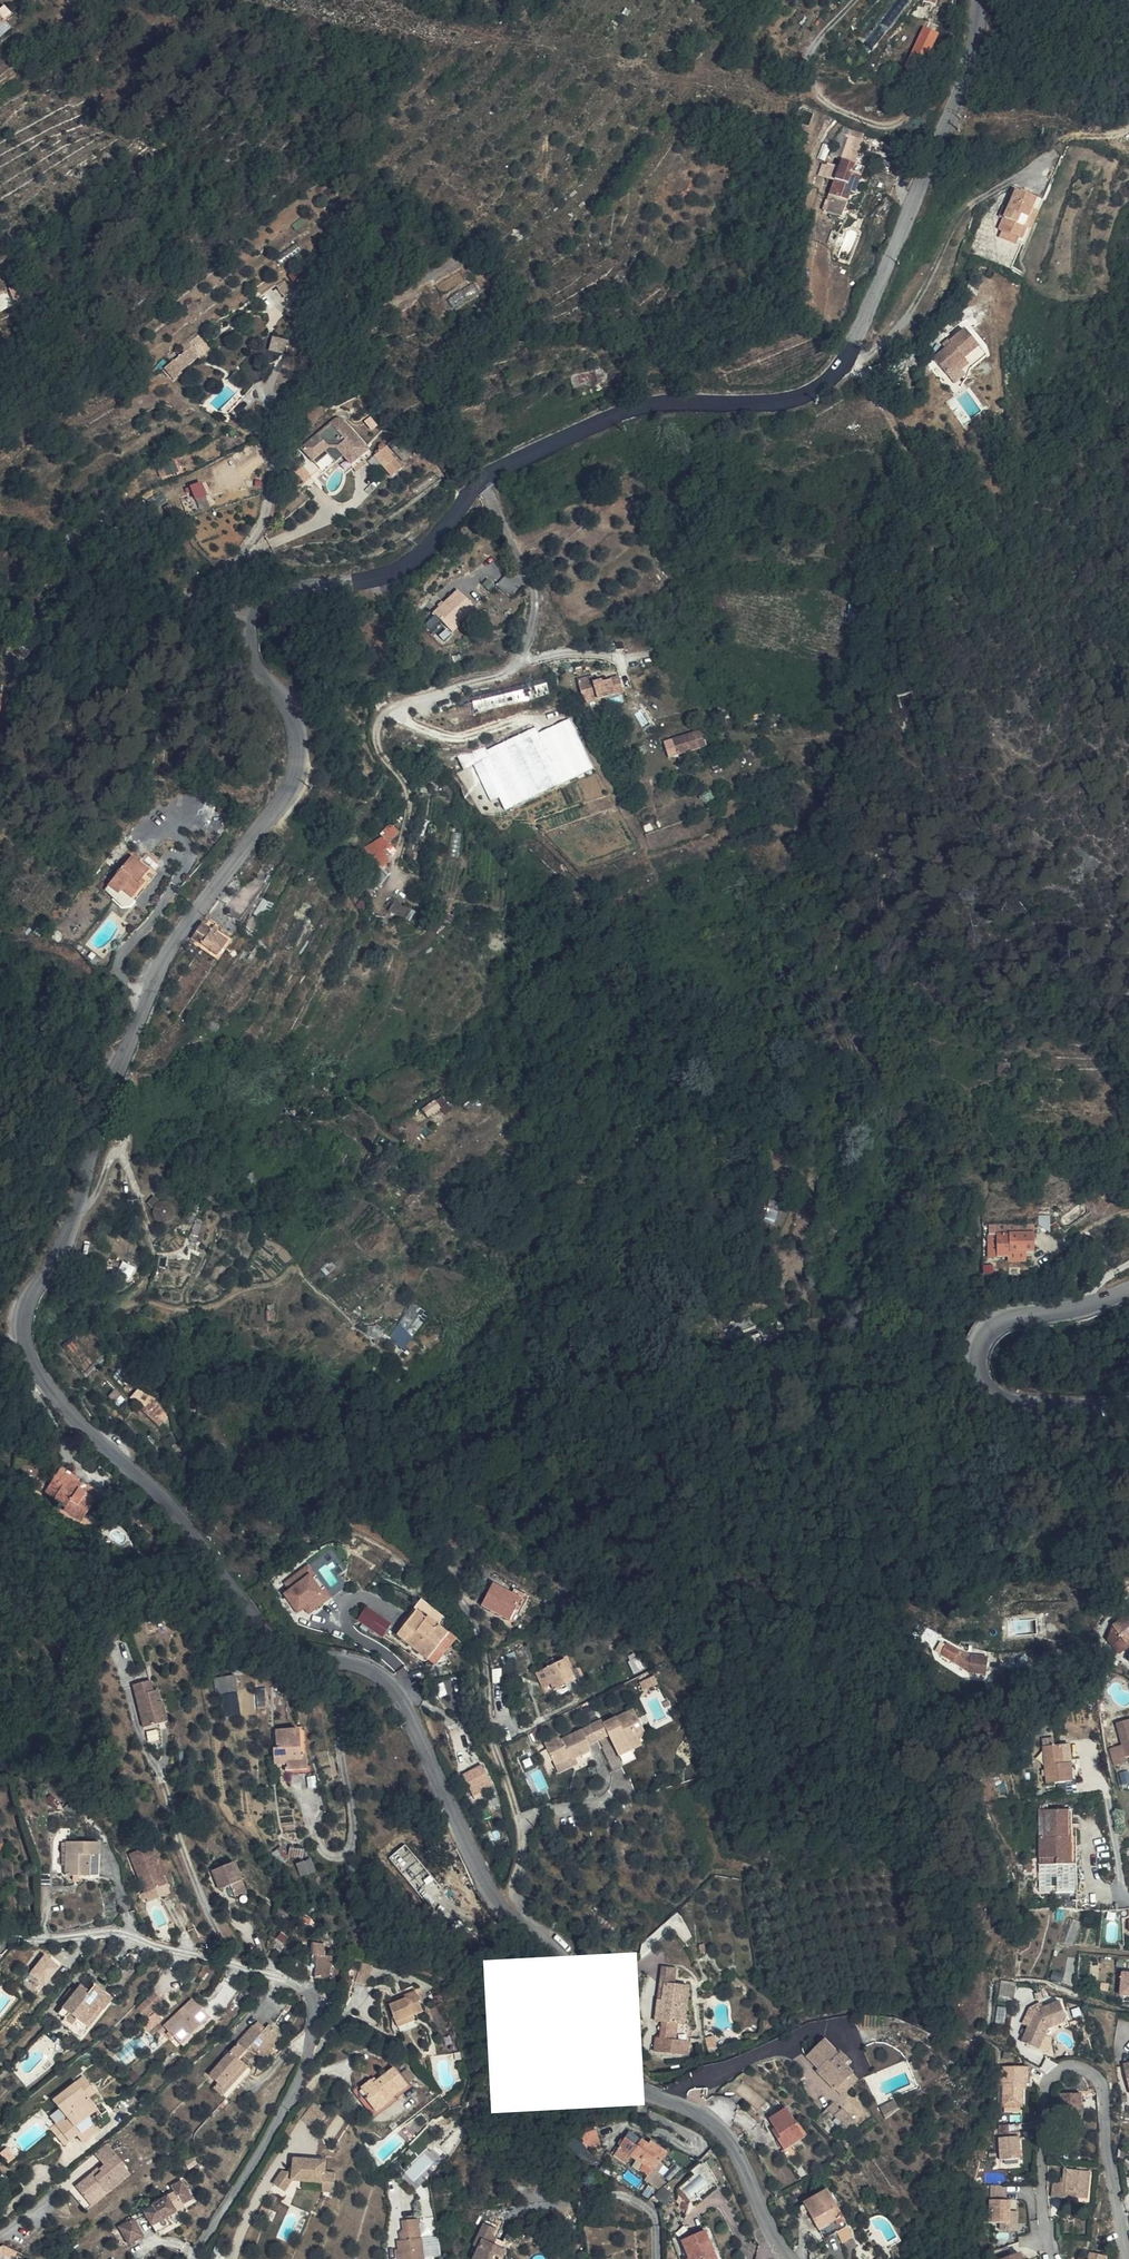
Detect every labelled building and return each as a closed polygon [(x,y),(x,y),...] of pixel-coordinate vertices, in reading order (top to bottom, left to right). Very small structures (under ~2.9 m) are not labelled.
[(942,15),(956,18),(958,9),(946,5),(942,15)] [(956,18),(942,15),(937,34),(950,38),(956,18)] [(861,188),(873,193),(883,172),(859,162),(849,182),(861,188)] [(873,193),(861,188),(845,223),(862,232),(868,221),(872,223),(883,198),(873,193)] [(1026,226),(1034,211),(1039,199),(1018,189),(1007,212),(1011,214),(1004,226),(1023,234),(1026,226)] [(1034,211),(1026,226),(1033,229),(1041,214),(1034,211)] [(476,282),(449,297),(454,306),(481,292),(476,282)] [(30,322),(40,317),(35,305),(24,310),(30,322)] [(936,357),(956,382),(966,374),(962,369),(971,362),(966,356),(980,345),(966,328),(952,340),(954,343),(936,357)] [(197,330),(189,338),(193,343),(165,369),(175,380),(212,347),(197,330)] [(221,348),(213,353),(217,360),(225,354),(221,348)] [(205,366),(212,374),(218,370),(212,361),(205,366)] [(212,374),(205,366),(191,376),(197,384),(212,374)] [(304,447),(312,456),(303,464),(295,471),(311,489),(319,482),(314,477),(320,472),(323,475),(338,463),(346,456),(356,467),(373,453),(344,419),(342,417),(338,418),(336,419),(304,447)] [(383,449),(376,455),(393,476),(403,468),(396,459),(399,457),(395,452),(388,445),(387,446),(386,444),(384,444),(383,444),(382,446),(382,448),(383,449)] [(158,463),(162,478),(180,472),(175,458),(158,463)] [(199,508),(211,505),(204,481),(192,484),(199,508)] [(454,631),(478,606),(458,587),(434,612),(454,631)] [(431,631),(442,622),(436,615),(425,624),(431,631)] [(461,653),(465,651),(458,642),(454,645),(461,653)] [(480,651),(477,647),(467,653),(471,658),(480,651)] [(599,686),(607,684),(606,680),(597,683),(595,675),(580,680),(583,690),(599,686)] [(613,683),(616,693),(625,691),(622,680),(613,683)] [(616,693),(613,683),(607,684),(599,686),(602,697),(616,693)] [(599,686),(583,690),(586,702),(602,697),(599,686)] [(538,725),(488,748),(486,743),(460,755),(466,766),(476,761),(494,799),(502,795),(508,809),(596,767),(571,716),(541,731),(538,725)] [(704,730),(673,738),(675,745),(686,742),(688,751),(706,746),(704,730)] [(675,745),(673,738),(666,740),(668,747),(675,745)] [(675,745),(677,754),(688,751),(686,742),(675,745)] [(677,754),(675,745),(668,747),(670,756),(677,754)] [(393,860),(385,845),(402,836),(397,825),(365,842),(378,867),(393,860)] [(141,877),(150,867),(153,863),(132,845),(98,884),(104,889),(109,883),(118,892),(121,887),(130,894),(144,879),(141,877)] [(154,869),(150,867),(141,877),(144,879),(154,869)] [(159,874),(154,869),(144,879),(145,881),(131,896),(130,894),(121,905),(133,905),(159,874)] [(145,881),(144,879),(130,894),(131,896),(145,881)] [(121,905),(130,894),(121,887),(118,892),(109,883),(104,889),(121,905)] [(304,901),(284,946),(293,950),(314,906),(304,901)] [(267,914),(259,907),(236,934),(246,942),(267,914)] [(206,924),(194,937),(219,956),(229,942),(206,924)] [(1016,1086),(1006,1085),(1004,1096),(1004,1098),(1014,1100),(1016,1086)] [(444,1095),(424,1108),(430,1117),(442,1109),(445,1114),(453,1109),(444,1095)] [(433,1118),(423,1128),(429,1135),(439,1124),(433,1118)] [(164,1226),(179,1216),(167,1198),(153,1207),(164,1226)] [(770,1205),(765,1219),(783,1226),(788,1212),(770,1205)] [(1011,1284),(1012,1279),(1027,1280),(1037,1280),(1038,1252),(992,1249),(992,1259),(1000,1259),(999,1283),(1011,1284)] [(121,1266),(119,1275),(127,1276),(129,1267),(121,1266)] [(1027,1280),(1012,1279),(1011,1284),(1011,1287),(1027,1288),(1027,1280)] [(430,1317),(415,1304),(389,1335),(404,1347),(430,1317)] [(140,1387),(132,1395),(163,1424),(171,1415),(140,1387)] [(32,1477),(22,1498),(37,1515),(45,1509),(35,1496),(43,1482),(32,1477)] [(78,1492),(74,1496),(94,1512),(91,1516),(107,1531),(114,1522),(78,1492)] [(91,1549),(107,1531),(91,1516),(94,1512),(74,1496),(63,1510),(71,1517),(67,1523),(78,1532),(75,1536),(91,1549)] [(366,1606),(358,1620),(385,1636),(394,1622),(366,1606)] [(528,1630),(519,1622),(503,1609),(488,1626),(514,1647),(528,1630)] [(1113,1630),(1111,1645),(1119,1655),(1123,1655),(1128,1651),(1128,1646),(1128,1645),(1128,1612),(1125,1616),(1127,1619),(1113,1630)] [(523,1617),(519,1622),(528,1630),(514,1647),(519,1651),(533,1632),(537,1628),(523,1617)] [(433,1668),(443,1662),(439,1653),(435,1655),(428,1642),(431,1640),(425,1630),(398,1645),(416,1679),(425,1673),(423,1670),(431,1665),(433,1668)] [(933,1662),(945,1672),(954,1661),(943,1651),(933,1662)] [(965,1666),(954,1661),(945,1672),(960,1685),(965,1666)] [(965,1666),(960,1685),(978,1688),(982,1669),(965,1666)] [(542,1688),(548,1701),(553,1709),(575,1698),(564,1677),(555,1681),(552,1676),(545,1680),(548,1685),(542,1688)] [(656,1676),(642,1682),(645,1688),(659,1682),(656,1676)] [(548,1701),(542,1688),(537,1691),(543,1703),(548,1701)] [(223,1703),(237,1702),(236,1692),(222,1692),(223,1703)] [(658,1694),(651,1698),(655,1706),(661,1703),(658,1694)] [(168,1718),(166,1719),(161,1720),(158,1708),(156,1697),(138,1701),(143,1723),(149,1722),(151,1729),(145,1730),(148,1744),(160,1741),(173,1739),(168,1718)] [(237,1702),(223,1703),(225,1725),(239,1724),(237,1702)] [(1117,1723),(1124,1744),(1111,1748),(1117,1766),(1128,1763),(1128,1760),(1128,1756),(1128,1719),(1117,1723)] [(630,1765),(641,1760),(630,1733),(605,1744),(610,1754),(619,1776),(632,1770),(630,1765)] [(603,1740),(590,1745),(597,1760),(610,1754),(605,1744),(603,1740)] [(1047,1780),(1060,1779),(1073,1777),(1071,1758),(1063,1759),(1061,1740),(1042,1743),(1047,1780)] [(290,1782),(304,1782),(303,1766),(302,1741),(277,1743),(278,1759),(274,1760),(276,1777),(289,1776),(290,1782)] [(571,1779),(574,1777),(591,1771),(588,1764),(597,1760),(590,1745),(562,1758),(561,1754),(545,1760),(555,1783),(570,1776),(571,1779)] [(630,1765),(632,1770),(643,1765),(641,1760),(630,1765)] [(577,1783),(574,1777),(571,1779),(570,1776),(555,1783),(559,1791),(577,1783)] [(1075,1793),(1073,1777),(1060,1779),(1062,1794),(1075,1793)] [(468,1785),(472,1792),(484,1787),(480,1779),(468,1785)] [(492,1805),(484,1787),(472,1792),(476,1800),(466,1804),(471,1814),(492,1805)] [(495,1810),(492,1805),(471,1814),(472,1817),(485,1812),(486,1814),(495,1810)] [(1047,1881),(1050,1881),(1062,1880),(1063,1886),(1079,1886),(1078,1864),(1074,1864),(1074,1857),(1073,1831),(1050,1833),(1051,1861),(1046,1861),(1047,1881)] [(90,1853),(101,1854),(101,1841),(67,1841),(67,1874),(73,1874),(80,1874),(89,1874),(90,1853)] [(90,1853),(89,1874),(100,1874),(101,1854),(90,1853)] [(174,1895),(160,1857),(139,1864),(154,1903),(163,1900),(166,1908),(178,1904),(174,1895)] [(298,1861),(302,1875),(317,1871),(313,1858),(298,1861)] [(445,1908),(410,1866),(394,1879),(436,1930),(444,1923),(438,1915),(445,1908)] [(227,1894),(230,1903),(237,1901),(242,1913),(253,1909),(241,1878),(218,1885),(222,1896),(227,1894)] [(227,1894),(222,1896),(226,1905),(230,1903),(227,1894)] [(46,1986),(62,1966),(46,1953),(30,1973),(46,1986)] [(322,1971),(321,1980),(336,1983),(338,1974),(331,1972),(333,1961),(318,1959),(316,1969),(322,1971)] [(1066,1974),(1055,1970),(1053,1977),(1063,1981),(1066,1974)] [(674,1993),(684,1993),(686,1977),(671,1976),(669,1992),(674,1993)] [(334,1998),(336,1983),(321,1980),(318,1995),(334,1998)] [(1003,1980),(1001,1995),(1014,1997),(1017,1982),(1003,1980)] [(103,2004),(108,2008),(116,1998),(98,1984),(93,1991),(83,1983),(60,2013),(67,2019),(74,2024),(78,2018),(87,2025),(103,2004)] [(164,2000),(154,1990),(137,2008),(147,2017),(164,2000)] [(697,1995),(684,1993),(674,1993),(672,2009),(667,2009),(664,2029),(673,2030),(671,2047),(667,2046),(665,2061),(695,2065),(697,2050),(684,2048),(686,2032),(693,2033),(697,1995)] [(1049,2027),(1068,2020),(1061,2000),(1042,2007),(1038,2008),(1031,2020),(1022,2038),(1038,2047),(1049,2027)] [(1027,2018),(1031,2020),(1038,2008),(1042,2007),(1040,2002),(1034,2004),(1027,2018)] [(74,2024),(67,2019),(64,2023),(84,2039),(108,2008),(103,2004),(87,2025),(78,2018),(74,2024)] [(411,2040),(429,2034),(438,2031),(430,2011),(421,2015),(422,2020),(413,2024),(405,2026),(411,2040)] [(412,2019),(413,2024),(422,2020),(421,2015),(412,2019)] [(212,2029),(201,2017),(192,2025),(189,2021),(178,2032),(181,2036),(173,2044),(186,2057),(212,2029)] [(166,2032),(160,2026),(148,2037),(155,2044),(166,2032)] [(429,2034),(411,2040),(414,2047),(431,2040),(429,2034)] [(262,2038),(259,2042),(268,2049),(271,2045),(262,2038)] [(276,2041),(271,2045),(268,2049),(259,2042),(242,2061),(237,2067),(215,2093),(224,2102),(227,2104),(230,2103),(236,2095),(241,2100),(255,2084),(245,2075),(251,2069),(256,2063),(265,2069),(277,2057),(280,2059),(287,2051),(276,2041)] [(713,2047),(717,2059),(726,2057),(723,2045),(713,2047)] [(277,2057),(265,2069),(271,2076),(283,2063),(280,2059),(277,2057)] [(819,2088),(839,2107),(854,2091),(846,2084),(850,2079),(843,2073),(840,2077),(822,2061),(810,2075),(821,2085),(819,2088)] [(411,2068),(404,2071),(409,2083),(416,2080),(411,2068)] [(87,2076),(82,2080),(88,2087),(84,2091),(89,2098),(98,2091),(87,2076)] [(58,2126),(70,2142),(80,2134),(86,2142),(102,2130),(96,2122),(91,2117),(95,2114),(89,2106),(93,2102),(89,2098),(84,2091),(88,2087),(82,2080),(54,2100),(68,2118),(58,2126)] [(1026,2107),(1026,2101),(1029,2101),(1031,2084),(1002,2082),(1001,2100),(1007,2100),(1006,2118),(1025,2119),(1026,2107)] [(362,2107),(369,2116),(366,2118),(376,2132),(392,2121),(391,2118),(408,2106),(395,2089),(374,2103),(372,2100),(362,2107)] [(861,2097),(854,2091),(839,2107),(846,2113),(861,2097)] [(1088,2091),(1068,2091),(1067,2111),(1088,2111),(1088,2091)] [(227,2104),(224,2102),(219,2107),(228,2115),(242,2101),(241,2100),(236,2095),(231,2101),(230,2103),(227,2104)] [(896,2100),(882,2105),(885,2113),(899,2108),(896,2100)] [(103,2116),(93,2102),(89,2106),(95,2114),(91,2117),(96,2122),(103,2116)] [(890,2134),(907,2122),(901,2114),(885,2126),(890,2134)] [(70,2142),(58,2126),(52,2130),(65,2146),(70,2142)] [(791,2128),(770,2140),(788,2169),(809,2157),(791,2128)] [(102,2186),(109,2194),(133,2174),(125,2165),(127,2164),(109,2143),(95,2154),(106,2167),(101,2172),(103,2174),(98,2179),(93,2173),(77,2186),(88,2199),(102,2186)] [(612,2156),(603,2148),(596,2156),(606,2163),(612,2156)] [(1020,2154),(1000,2156),(1002,2178),(1021,2176),(1020,2154)] [(646,2162),(643,2161),(638,2166),(627,2157),(618,2167),(631,2177),(633,2174),(646,2162)] [(650,2158),(646,2162),(653,2168),(657,2163),(650,2158)] [(633,2174),(649,2188),(665,2171),(657,2163),(653,2168),(646,2162),(633,2174)] [(299,2165),(291,2180),(308,2189),(316,2174),(299,2165)] [(92,2172),(93,2173),(98,2179),(103,2174),(101,2172),(97,2168),(92,2172)] [(686,2188),(697,2198),(714,2180),(703,2169),(686,2188)] [(667,2172),(665,2171),(649,2188),(651,2189),(659,2179),(660,2180),(667,2172)] [(94,2207),(109,2194),(102,2186),(88,2199),(94,2207)] [(1087,2201),(1088,2190),(1066,2187),(1064,2201),(1056,2200),(1055,2218),(1070,2219),(1070,2216),(1090,2219),(1092,2201),(1087,2201)] [(682,2188),(676,2192),(687,2206),(692,2201),(682,2188)] [(335,2192),(303,2193),(303,2214),(293,2209),(286,2222),(297,2228),(304,2214),(335,2213),(336,2222),(346,2222),(346,2204),(335,2204),(335,2192)] [(152,2233),(160,2249),(176,2241),(171,2232),(188,2222),(186,2219),(196,2214),(186,2197),(176,2202),(179,2208),(157,2220),(158,2223),(161,2228),(152,2233)] [(1008,2203),(993,2202),(993,2212),(1008,2213),(1008,2203)] [(833,2248),(842,2244),(844,2242),(826,2206),(802,2217),(820,2254),(833,2248)] [(310,2222),(336,2222),(335,2213),(304,2214),(299,2223),(306,2228),(310,2222)] [(1020,2214),(1012,2214),(1012,2217),(1011,2240),(1020,2240),(1020,2214)] [(1011,2240),(1012,2217),(1008,2217),(992,2216),(991,2239),(1011,2240)] [(1070,2219),(1070,2221),(1089,2224),(1090,2219),(1070,2216),(1070,2219)] [(188,2222),(171,2232),(176,2241),(193,2231),(188,2222)] [(158,2223),(139,2234),(142,2239),(152,2233),(161,2228),(158,2223)] [(1069,2239),(1070,2240),(1071,2240),(1074,2239),(1074,2238),(1075,2236),(1075,2234),(1074,2232),(1073,2230),(1072,2230),(1070,2230),(1068,2231),(1067,2232),(1066,2234),(1067,2237),(1068,2238),(1069,2239)] [(684,2240),(691,2258),(718,2258),(706,2231),(684,2240)] [(403,2256),(404,2258),(423,2258),(422,2253),(421,2245),(419,2233),(404,2236),(405,2247),(402,2248),(403,2256)] [(125,2242),(135,2258),(149,2251),(142,2239),(139,2234),(125,2242)] [(495,2254),(499,2247),(487,2241),(478,2258),(493,2258),(495,2254)] [(833,2248),(839,2258),(841,2258),(848,2255),(842,2244),(833,2248)] [(288,2245),(286,2255),(295,2256),(296,2247),(288,2245)]
